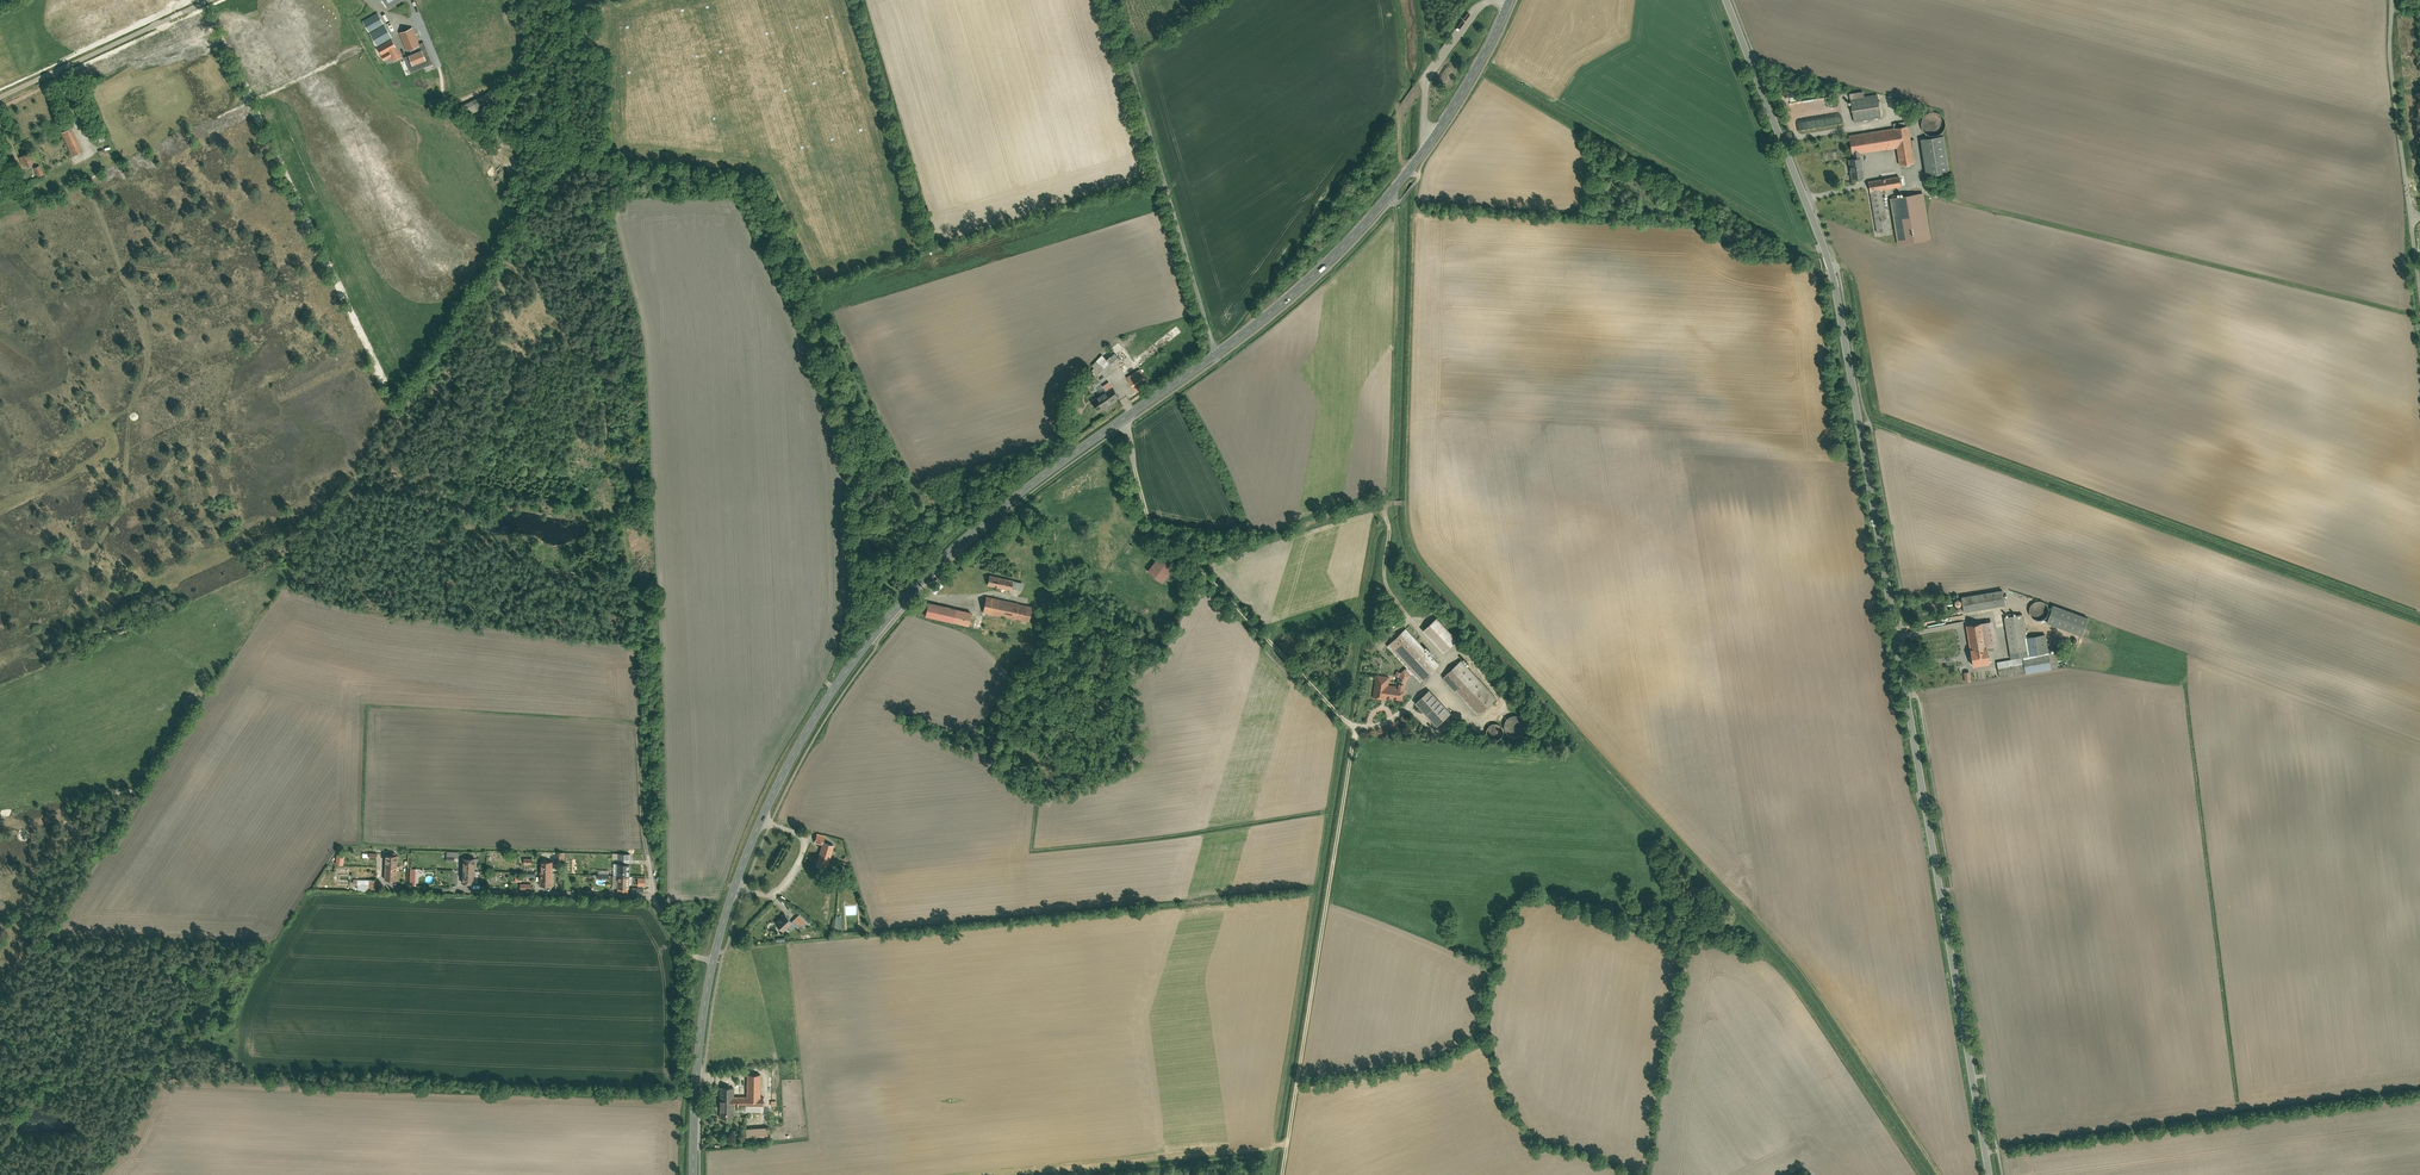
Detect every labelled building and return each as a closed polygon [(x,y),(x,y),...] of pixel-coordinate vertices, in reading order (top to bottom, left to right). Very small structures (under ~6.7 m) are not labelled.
[(378,13),(363,21),(369,31),(384,23),(378,13)] [(384,25),(370,33),(377,45),(392,37),(384,25)] [(400,33),(407,50),(412,48),(414,54),(410,55),(413,64),(425,59),(422,51),(423,51),(421,44),(419,45),(412,28),(400,33)] [(401,57),(392,39),(377,47),(385,60),(392,56),(394,61),(401,57)] [(488,91),(461,105),(465,114),(493,100),(488,91)] [(1848,99),(1852,123),(1879,119),(1875,95),(1848,99)] [(1942,121),(1939,117),(1936,114),(1931,114),(1927,115),(1923,118),(1920,122),(1920,126),(1921,131),(1924,134),(1927,137),(1932,137),(1937,136),(1941,133),(1943,129),(1944,125),(1942,121)] [(1913,165),(1910,146),(1907,127),(1906,122),(1891,124),(1891,129),(1847,136),(1851,160),(1846,161),(1850,182),(1861,180),(1858,159),(1860,159),(1859,154),(1894,149),(1898,168),(1913,165)] [(61,132),(72,156),(81,152),(70,128),(61,132)] [(1943,137),(1918,141),(1924,178),(1948,174),(1943,137)] [(20,157),(22,162),(24,161),(25,165),(33,161),(31,156),(32,156),(30,152),(20,157)] [(40,165),(34,167),(37,177),(44,174),(40,165)] [(1897,177),(1867,182),(1876,234),(1888,232),(1881,191),(1899,188),(1897,177)] [(1922,195),(1887,201),(1895,246),(1930,240),(1922,195)] [(1114,350),(1105,357),(1100,352),(1090,362),(1092,364),(1091,366),(1095,370),(1097,368),(1098,370),(1108,359),(1112,364),(1120,357),(1114,350)] [(1138,365),(1125,373),(1131,383),(1144,375),(1138,365)] [(1091,399),(1100,411),(1120,397),(1108,381),(1097,388),(1100,393),(1091,399)] [(1108,520),(1102,507),(1093,512),(1099,524),(1108,520)] [(1126,538),(1124,526),(1118,527),(1120,539),(1126,538)] [(1130,552),(1125,548),(1121,552),(1126,556),(1130,552)] [(1158,559),(1147,574),(1162,586),(1174,571),(1158,559)] [(987,576),(985,587),(1010,592),(1012,581),(987,576)] [(935,594),(944,586),(937,579),(928,587),(935,594)] [(1962,614),(2004,607),(2001,591),(1959,598),(1962,614)] [(1017,605),(985,598),(982,615),(1013,622),(1013,620),(1028,624),(1031,609),(1017,606),(1017,605)] [(2046,608),(2044,605),(2041,603),(2037,603),(2034,604),(2030,606),(2029,609),(2028,613),(2029,616),(2031,619),(2034,621),(2038,622),(2041,621),(2045,618),(2046,615),(2047,612),(2046,608)] [(970,614),(927,604),(923,619),(948,624),(967,629),(970,614)] [(2052,606),(2045,625),(2080,637),(2087,619),(2052,606)] [(2022,615),(2002,618),(2008,655),(2027,652),(2022,615)] [(1455,642),(1434,619),(1419,632),(1440,655),(1455,642)] [(1005,634),(1006,623),(999,622),(997,633),(1005,634)] [(1992,622),(1964,627),(1971,669),(1988,666),(1985,650),(1996,648),(1992,622)] [(1437,665),(1405,629),(1385,647),(1404,668),(1410,675),(1417,683),(1437,665)] [(2047,653),(1995,662),(1998,679),(2050,670),(2047,653)] [(1495,698),(1460,660),(1440,678),(1475,716),(1495,698)] [(1404,668),(1398,673),(1395,680),(1394,687),(1387,686),(1388,677),(1373,676),(1370,700),(1381,701),(1382,699),(1401,702),(1403,681),(1404,679),(1410,675),(1404,668)] [(1449,713),(1427,690),(1412,704),(1434,727),(1449,713)] [(1522,723),(1520,720),(1517,718),(1513,717),(1509,718),(1505,720),(1503,723),(1503,728),(1503,731),(1506,735),(1509,737),(1513,737),(1517,736),(1521,734),(1522,731),(1523,727),(1522,723)] [(1501,731),(1499,727),(1497,726),(1493,725),(1490,726),(1487,728),(1486,729),(1485,733),(1486,736),(1487,739),(1489,740),(1493,741),(1496,741),(1499,739),(1500,737),(1501,733),(1501,731)] [(834,845),(822,842),(816,865),(828,869),(834,845)] [(378,849),(366,848),(365,861),(378,862),(378,849)] [(631,853),(618,853),(618,862),(631,863),(631,853)] [(345,855),(337,854),(337,864),(344,864),(345,855)] [(386,854),(385,866),(399,866),(399,854),(386,854)] [(463,857),(463,869),(476,870),(476,857),(463,857)] [(540,860),(540,872),(553,872),(553,860),(540,860)] [(618,862),(618,875),(630,875),(631,863),(618,862)] [(385,866),(385,879),(398,879),(398,868),(400,868),(400,866),(399,866),(385,866)] [(463,869),(463,882),(475,882),(476,870),(463,869)] [(597,879),(608,879),(608,869),(597,870),(597,879)] [(540,872),(540,884),(553,885),(553,872),(540,872)] [(618,875),(618,892),(628,892),(628,888),(630,887),(630,875),(618,875)] [(374,888),(374,876),(355,876),(355,887),(374,888)] [(783,916),(773,925),(782,934),(787,929),(790,932),(793,929),(795,931),(806,921),(799,914),(790,923),(783,916)] [(131,1055),(138,1060),(143,1051),(136,1047),(131,1055)] [(733,1088),(718,1088),(717,1119),(732,1120),(732,1108),(762,1109),(762,1098),(759,1098),(760,1076),(746,1076),(745,1098),(732,1098),(733,1088)] [(767,1143),(766,1129),(744,1131),(744,1144),(767,1143)]
